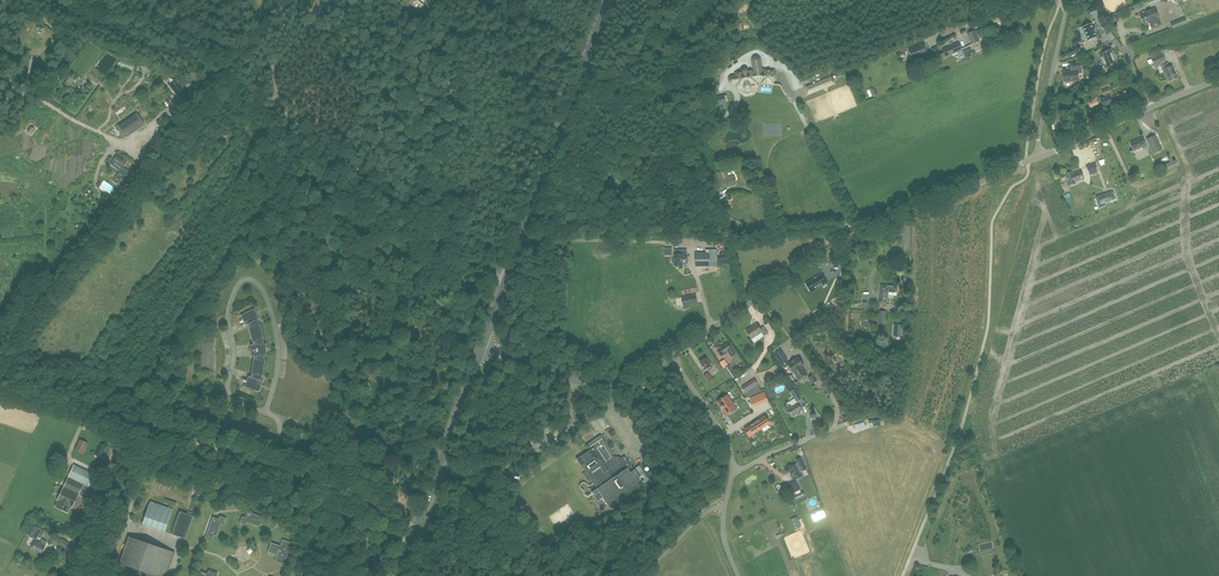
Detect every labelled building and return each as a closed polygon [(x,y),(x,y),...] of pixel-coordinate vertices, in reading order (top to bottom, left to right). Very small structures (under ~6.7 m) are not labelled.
[(409,4),(414,7),(414,11),(415,10),(417,8),(419,10),(423,5),(419,2),(420,0),(409,0),(409,4)] [(1143,23),(1148,21),(1151,27),(1160,23),(1158,17),(1153,6),(1144,10),(1143,10),(1141,11),(1140,12),(1138,13),(1143,23)] [(1105,19),(1107,25),(1115,21),(1112,15),(1105,19)] [(1172,28),(1187,22),(1185,17),(1170,23),(1172,28)] [(1091,23),(1082,26),(1088,40),(1089,40),(1090,43),(1085,45),(1086,49),(1096,45),(1094,42),(1097,40),(1096,37),(1097,36),(1095,32),(1096,32),(1094,27),(1093,27),(1091,23)] [(976,31),(980,40),(987,37),(983,28),(976,31)] [(979,41),(975,30),(967,33),(972,44),(979,41)] [(930,43),(942,41),(941,34),(929,35),(930,43)] [(908,49),(912,59),(927,54),(923,43),(908,49)] [(958,43),(942,50),(945,58),(961,50),(958,43)] [(940,54),(937,46),(931,49),(934,56),(940,54)] [(1104,47),(1094,51),(1097,58),(1100,56),(1102,61),(1114,56),(1111,49),(1106,51),(1104,47)] [(1165,60),(1163,55),(1169,52),(1168,48),(1160,49),(1149,54),(1154,65),(1165,60)] [(971,49),(963,52),(966,58),(974,55),(971,49)] [(1112,65),(1117,63),(1114,56),(1102,61),(1104,66),(1101,67),(1104,73),(1114,69),(1112,65)] [(1177,77),(1172,65),(1169,66),(1168,62),(1163,65),(1164,68),(1169,81),(1177,77)] [(1078,80),(1077,75),(1078,73),(1082,73),(1081,65),(1074,65),(1074,70),(1063,71),(1064,81),(1078,80)] [(760,82),(772,83),(773,81),(775,80),(775,74),(774,72),(774,71),(768,70),(769,68),(767,68),(767,70),(758,69),(747,71),(747,70),(746,69),(745,69),(744,69),(743,69),(743,70),(743,72),(741,72),(740,72),(739,72),(738,72),(737,73),(736,73),(736,76),(732,76),(731,76),(731,77),(730,77),(730,78),(729,79),(730,82),(731,82),(731,83),(732,83),(733,83),(738,82),(738,85),(744,84),(744,87),(745,88),(746,88),(747,88),(748,88),(749,88),(749,87),(750,87),(750,86),(750,83),(760,82)] [(832,76),(805,87),(808,95),(835,84),(832,76)] [(165,86),(178,94),(181,91),(179,90),(181,86),(169,79),(165,86)] [(1109,96),(1108,94),(1111,92),(1108,87),(1101,90),(1104,95),(1105,98),(1101,99),(1103,106),(1112,102),(1109,96)] [(1120,93),(1116,94),(1116,95),(1114,96),(1116,100),(1118,99),(1130,95),(1127,89),(1122,91),(1122,92),(1120,93)] [(709,99),(709,100),(703,102),(705,110),(726,103),(724,95),(709,99)] [(1096,98),(1087,102),(1090,107),(1099,104),(1096,98)] [(124,139),(145,125),(136,112),(116,126),(124,139)] [(169,137),(163,133),(142,162),(148,166),(169,137)] [(1162,150),(1156,135),(1151,137),(1147,139),(1147,140),(1151,148),(1153,154),(1162,150)] [(1142,146),(1142,147),(1146,146),(1142,137),(1130,142),(1133,150),(1142,146)] [(112,161),(123,169),(124,167),(127,162),(116,155),(112,161)] [(1166,164),(1168,168),(1177,165),(1175,160),(1166,164)] [(1094,163),(1086,166),(1089,174),(1097,171),(1094,163)] [(1064,174),(1068,185),(1075,182),(1075,181),(1083,178),(1080,169),(1072,172),(1064,174)] [(122,187),(130,177),(121,170),(113,180),(122,187)] [(737,185),(734,175),(724,178),(721,171),(717,172),(721,186),(725,184),(726,188),(737,185)] [(1096,197),(1098,205),(1114,200),(1114,199),(1116,198),(1113,191),(1096,197)] [(1071,197),(1074,211),(1080,210),(1078,196),(1071,197)] [(1066,211),(1070,209),(1067,200),(1062,201),(1066,211)] [(710,267),(710,266),(716,266),(716,249),(709,249),(709,253),(695,253),(695,267),(710,267)] [(687,264),(687,255),(682,255),(682,254),(674,254),(674,265),(679,265),(679,267),(683,267),(683,264),(687,264)] [(822,275),(810,281),(815,290),(827,284),(822,275)] [(887,292),(897,292),(897,286),(880,285),(878,304),(886,305),(887,292)] [(681,298),(683,306),(697,303),(696,295),(681,298)] [(257,391),(261,380),(259,379),(260,374),(261,374),(263,359),(262,359),(262,354),(264,354),(264,343),(261,343),(261,338),(257,323),(255,319),(257,318),(252,307),(238,314),(243,324),(246,323),(247,326),(246,326),(250,341),(251,341),(251,343),(248,344),(249,355),(252,355),(252,358),(251,358),(249,373),(250,373),(249,376),(247,375),(243,386),(257,391)] [(827,310),(816,317),(819,321),(819,322),(823,319),(830,315),(827,310)] [(751,339),(761,332),(764,336),(768,333),(763,326),(760,328),(757,324),(746,331),(751,339)] [(893,336),(901,336),(902,325),(894,324),(893,336)] [(840,344),(848,344),(848,339),(840,339),(840,338),(844,339),(844,334),(837,334),(837,346),(840,346),(840,344)] [(717,350),(718,350),(717,351),(721,356),(725,353),(725,355),(728,353),(732,358),(736,355),(728,344),(721,348),(721,347),(720,347),(717,349),(717,350)] [(781,349),(774,354),(781,363),(787,359),(781,349)] [(792,361),(789,363),(790,364),(789,364),(794,371),(795,371),(802,366),(805,364),(799,356),(796,358),(791,361),(792,361)] [(700,362),(705,370),(707,368),(709,371),(712,369),(710,366),(711,366),(706,358),(700,362)] [(730,365),(724,369),(731,379),(737,375),(730,365)] [(808,375),(802,366),(795,371),(800,380),(808,375)] [(786,372),(791,380),(794,378),(793,377),(794,376),(793,373),(791,373),(790,372),(789,370),(786,371),(786,372)] [(713,380),(709,373),(704,376),(709,383),(713,380)] [(754,379),(742,387),(745,392),(758,384),(754,379)] [(796,401),(801,397),(794,386),(791,388),(792,390),(790,391),(796,401)] [(776,394),(772,388),(767,390),(770,397),(776,394)] [(753,404),(767,398),(764,392),(750,398),(753,404)] [(722,409),(732,402),(728,395),(717,402),(722,409)] [(737,409),(732,402),(722,409),(726,416),(737,409)] [(790,412),(793,416),(802,410),(797,403),(792,406),(791,405),(789,404),(787,404),(785,405),(784,407),(784,409),(785,410),(786,412),(788,412),(790,412)] [(814,416),(820,426),(824,424),(823,422),(824,421),(819,413),(814,416)] [(758,421),(755,423),(759,430),(770,423),(765,416),(758,420),(758,421)] [(759,430),(755,423),(752,425),(751,425),(745,429),(749,436),(759,430)] [(589,489),(597,501),(602,498),(608,506),(638,486),(636,483),(640,479),(624,456),(620,459),(620,458),(616,458),(615,458),(613,454),(600,435),(587,444),(590,449),(576,459),(585,472),(583,474),(590,484),(592,482),(594,485),(589,489)] [(584,444),(581,438),(575,442),(579,447),(584,444)] [(79,440),(75,450),(83,454),(88,444),(79,440)] [(100,443),(94,454),(100,457),(106,445),(105,445),(106,442),(101,440),(100,443)] [(789,473),(793,481),(802,477),(797,467),(799,466),(802,472),(806,470),(801,458),(796,460),(798,463),(792,466),(791,465),(787,467),(787,468),(785,469),(787,474),(789,473)] [(63,487),(78,495),(82,497),(88,487),(94,474),(74,464),(68,477),(63,487)] [(649,480),(639,466),(639,465),(637,466),(636,467),(644,479),(642,480),(644,483),(649,480)] [(800,489),(796,481),(790,484),(793,490),(790,492),(795,501),(805,496),(802,488),(800,489)] [(191,495),(191,493),(188,492),(189,487),(176,485),(175,492),(191,495)] [(78,495),(63,487),(57,501),(58,501),(55,507),(68,513),(70,507),(72,508),(78,495)] [(179,512),(171,534),(185,539),(193,517),(179,512)] [(269,519),(247,512),(245,518),(242,517),(239,523),(246,525),(247,522),(259,527),(260,523),(266,526),(269,519)] [(219,519),(212,517),(210,523),(207,522),(206,525),(209,526),(205,539),(211,541),(213,535),(216,536),(221,524),(224,525),(226,519),(220,516),(219,519)] [(795,517),(790,519),(795,529),(799,527),(795,517)] [(34,525),(28,535),(36,540),(38,536),(40,538),(44,530),(34,525)] [(174,552),(129,537),(117,570),(134,575),(165,575),(174,552)] [(62,547),(66,541),(61,538),(58,544),(62,547)] [(31,549),(41,554),(45,546),(47,542),(42,539),(40,543),(35,540),(31,549)] [(284,564),(287,555),(290,556),(291,553),(288,552),(291,543),(282,540),(280,546),(271,543),(268,552),(277,555),(275,561),(284,564)]
